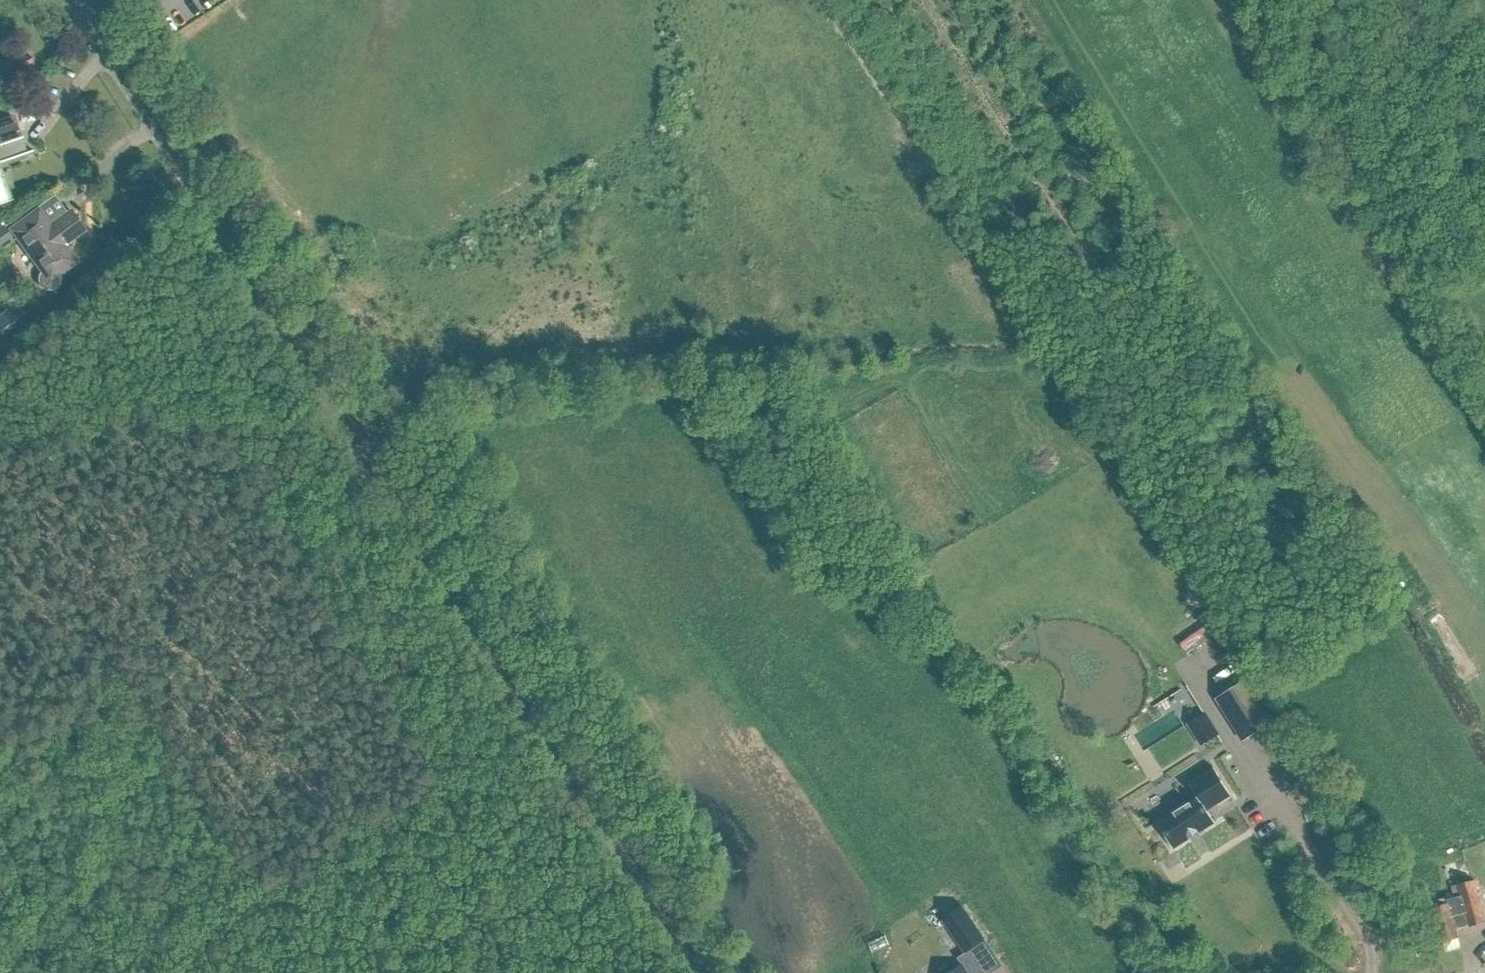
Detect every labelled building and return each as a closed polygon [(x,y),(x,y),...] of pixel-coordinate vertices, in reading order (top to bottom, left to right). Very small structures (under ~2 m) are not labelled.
[(13,199),(10,188),(13,187),(4,160),(32,150),(32,149),(27,151),(22,136),(0,143),(0,203),(13,199)] [(63,244),(84,229),(72,211),(50,227),(38,210),(13,229),(44,272),(42,275),(41,279),(42,283),(45,286),(50,287),(55,285),(57,282),(58,277),(56,274),(75,261),(63,244)] [(9,310),(0,316),(0,341),(20,326),(9,310)] [(1214,697),(1242,741),(1271,723),(1244,679),(1214,697)] [(1203,713),(1188,723),(1201,743),(1216,734),(1203,713)] [(1230,795),(1231,795),(1213,767),(1188,782),(1196,795),(1157,820),(1156,820),(1155,820),(1173,848),(1215,822),(1207,809),(1230,795)] [(1447,899),(1446,897),(1432,901),(1434,906),(1433,906),(1443,941),(1458,937),(1455,928),(1470,924),(1471,926),(1484,922),(1484,918),(1474,881),(1458,885),(1461,895),(1447,899)] [(984,939),(962,906),(943,919),(965,952),(984,939)] [(898,922),(886,926),(889,938),(902,934),(898,922)]
